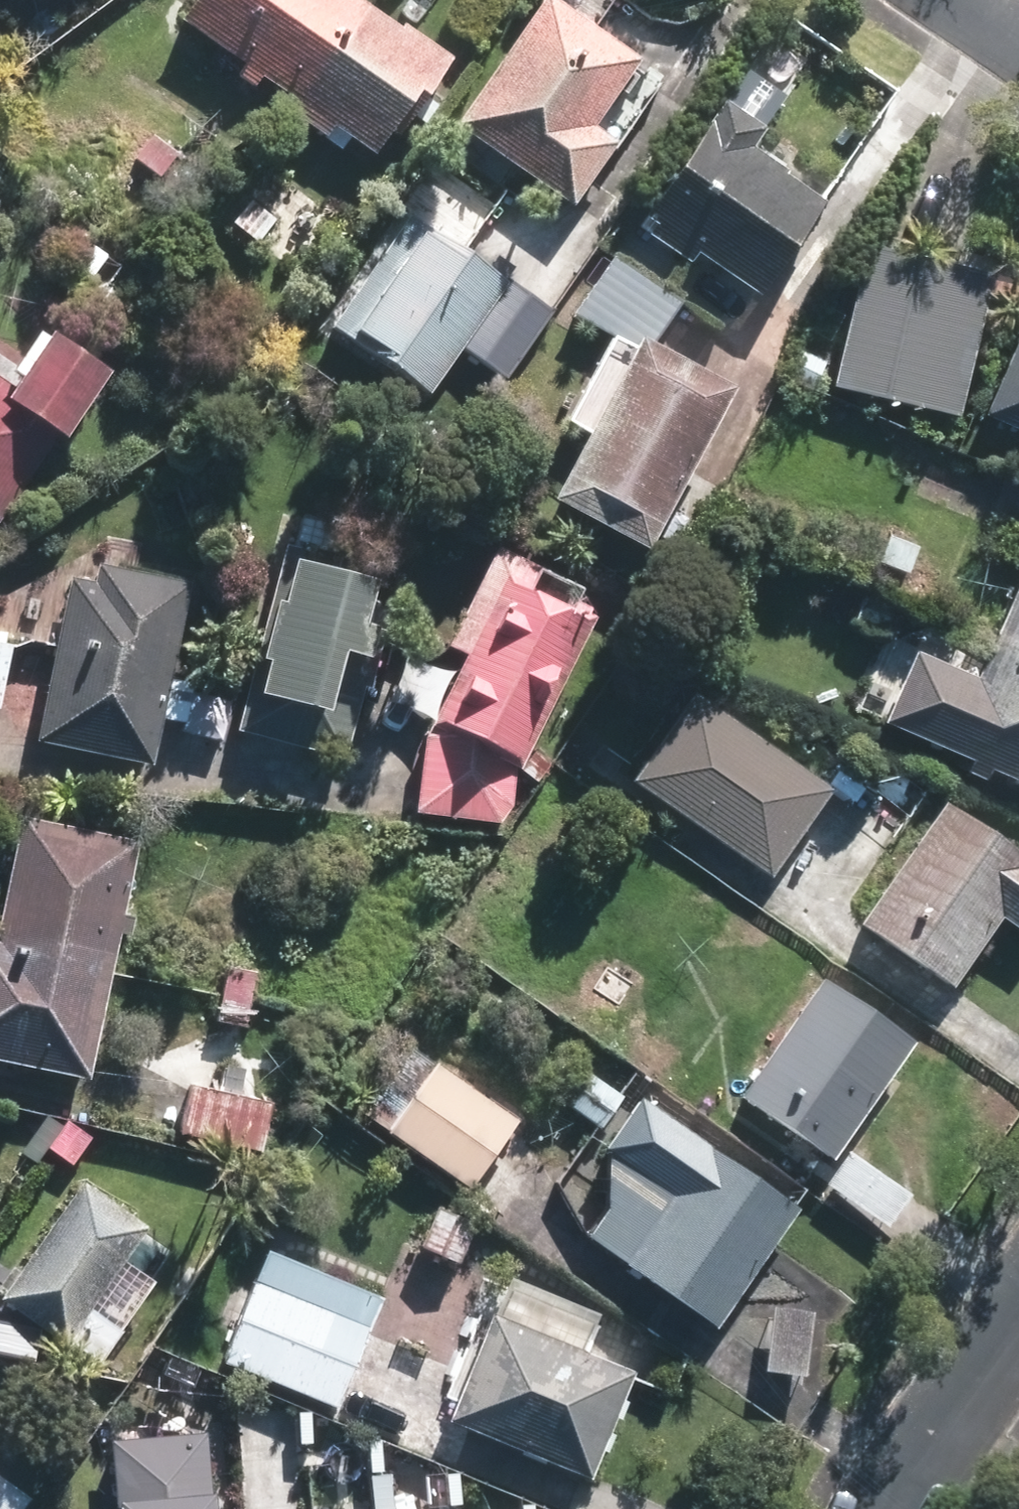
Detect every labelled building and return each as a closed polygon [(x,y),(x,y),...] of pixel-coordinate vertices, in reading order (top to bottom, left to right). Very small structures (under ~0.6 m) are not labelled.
[(363,4),(357,0),(196,0),(181,22),(295,102),(363,4)] [(363,4),(295,102),(287,114),(344,154),(351,142),(376,159),(393,134),(401,138),(456,61),(405,26),(402,32),(363,4)] [(633,70),(540,6),(450,136),(566,218),(610,155),(585,137),(633,70)] [(719,110),(635,236),(688,272),(694,263),(757,306),(821,212),(781,185),(784,181),(749,158),(763,139),(719,110)] [(175,152),(147,132),(130,159),(157,177),(175,152)] [(271,217),(247,198),(227,222),(253,241),(271,217)] [(545,310),(405,212),(326,325),(424,392),(457,346),(499,375),(545,310)] [(117,263),(78,239),(62,261),(98,285),(81,310),(111,330),(129,304),(102,285),(117,263)] [(826,386),(954,414),(986,270),(859,241),(826,386)] [(641,561),(727,397),(649,357),(681,313),(612,265),(569,325),(627,357),(545,511),(641,561)] [(1018,430),(1018,328),(1016,327),(978,412),(1018,430)] [(41,330),(3,386),(61,424),(99,371),(41,330)] [(61,424),(3,386),(0,383),(0,511),(61,424)] [(916,545),(885,535),(875,562),(905,573),(916,545)] [(281,540),(230,728),(341,758),(360,685),(367,686),(383,627),(355,620),(366,577),(336,569),(339,556),(281,540)] [(514,766),(601,603),(494,547),(440,646),(461,657),(426,720),(420,786),(418,818),(508,827),(514,766)] [(1018,648),(1018,561),(987,634),(1018,648)] [(146,761),(183,581),(93,563),(89,580),(63,575),(29,737),(146,761)] [(881,633),(892,604),(859,592),(848,621),(881,633)] [(987,634),(969,675),(908,649),(876,722),(1018,785),(1018,648),(987,634)] [(11,637),(0,635),(0,681),(11,637)] [(683,707),(628,789),(767,882),(821,800),(683,707)] [(546,759),(531,749),(517,768),(534,778),(546,759)] [(852,922),(947,987),(996,915),(1018,931),(1018,854),(1018,855),(937,799),(852,922)] [(82,1077),(133,839),(13,814),(0,878),(0,1059),(82,1077)] [(633,980),(603,961),(588,985),(618,1004),(633,980)] [(216,992),(246,998),(252,970),(222,964),(216,992)] [(815,977),(734,1094),(825,1158),(907,1042),(815,977)] [(240,1025),(246,998),(216,992),(211,1018),(240,1025)] [(514,1117),(431,1059),(381,1132),(464,1190),(514,1117)] [(595,1126),(620,1092),(576,1062),(553,1095),(595,1126)] [(187,1080),(175,1133),(270,1154),(282,1101),(187,1080)] [(713,1325),(795,1206),(635,1095),(597,1148),(664,1195),(619,1259),(713,1325)] [(821,1182),(883,1226),(908,1192),(846,1148),(821,1182)] [(122,1329),(88,1305),(142,1230),(77,1183),(0,1290),(0,1305),(57,1346),(61,1341),(95,1365),(122,1329)] [(432,1201),(415,1245),(454,1261),(471,1217),(432,1201)] [(333,1405),(377,1295),(261,1249),(218,1359),(333,1405)] [(486,1312),(440,1417),(582,1479),(628,1373),(486,1312)] [(113,1439),(119,1508),(213,1508),(207,1431),(113,1439)] [(22,1494),(0,1479),(0,1508),(11,1508),(22,1494)]
